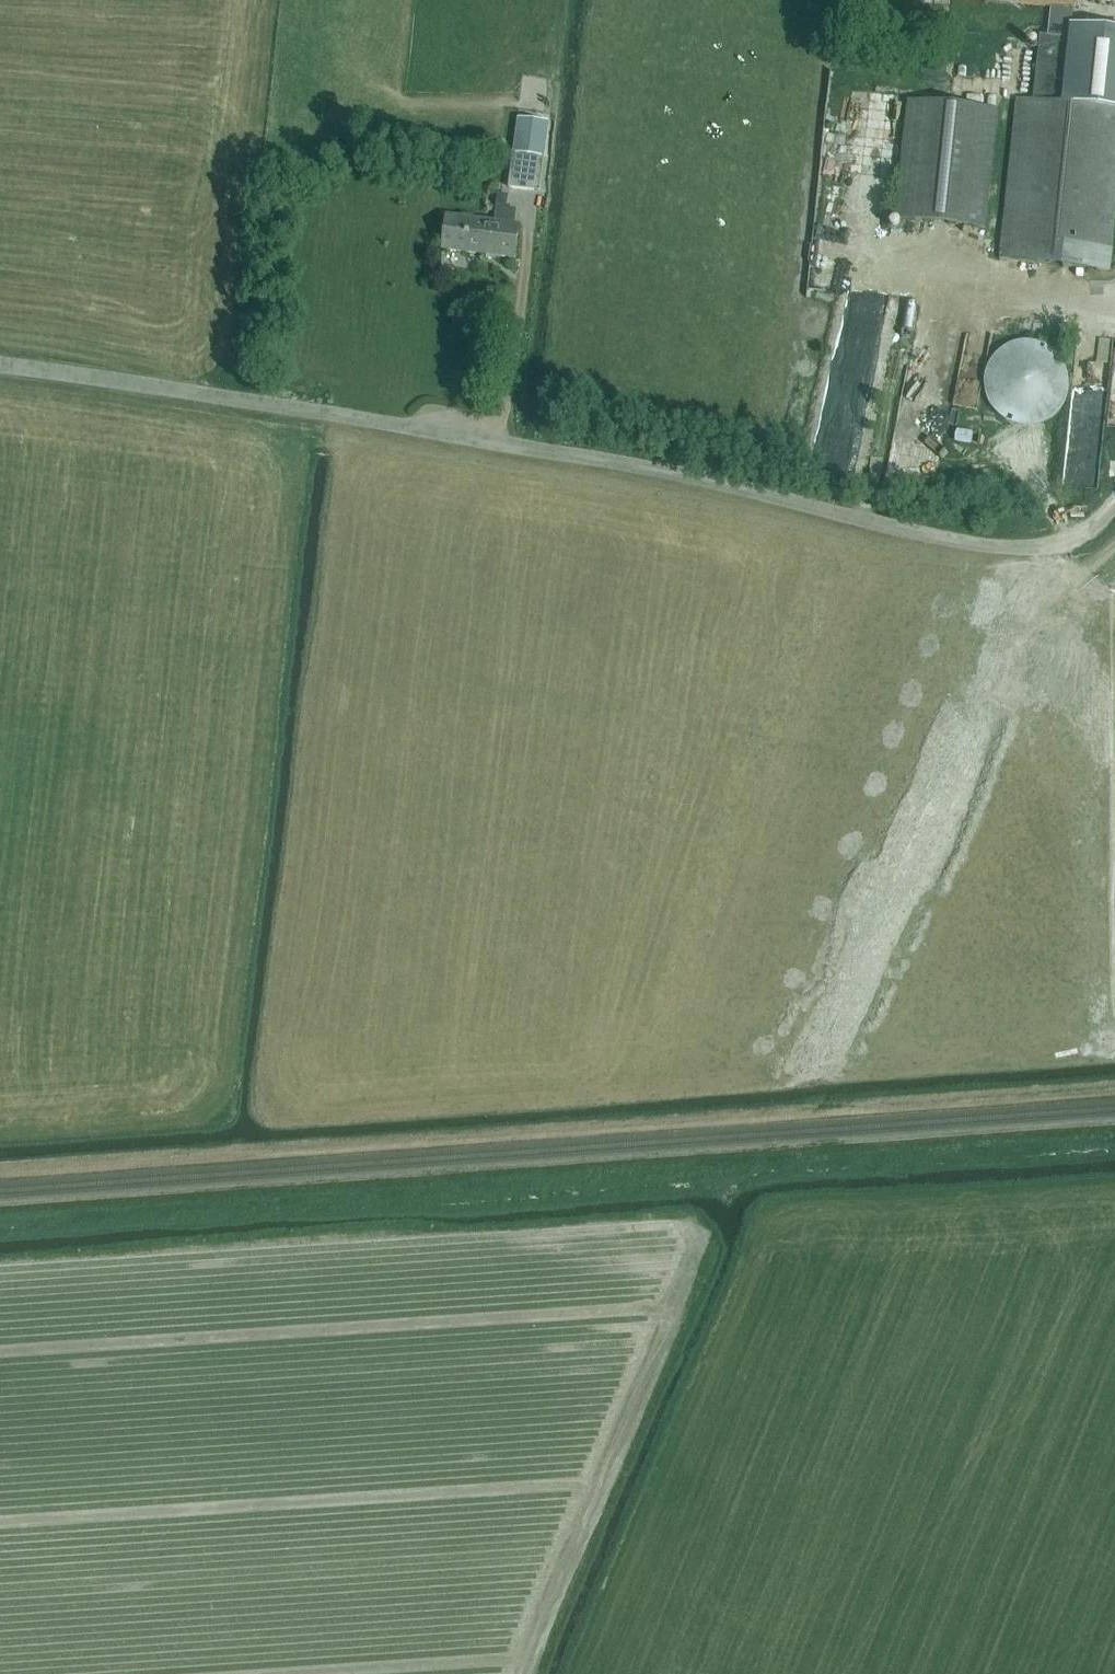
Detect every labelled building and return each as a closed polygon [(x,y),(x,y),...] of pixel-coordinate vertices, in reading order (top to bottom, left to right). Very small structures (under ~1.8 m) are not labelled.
[(1050,7),(1073,9),(1074,0),(984,0),(1050,7)] [(1016,99),(1000,259),(1110,271),(1114,219),(1114,29),(1071,25),(1073,9),(1050,7),(1048,35),(1040,34),(1033,100),(1033,101),(1016,99)] [(894,220),(986,229),(998,110),(891,99),(889,118),(905,120),(894,220)] [(514,153),(543,156),(548,121),(518,118),(514,153)] [(539,191),(543,156),(514,153),(513,153),(509,187),(539,191)] [(495,222),(469,219),(447,216),(442,249),(515,258),(519,225),(514,224),(516,210),(497,207),(495,222)] [(1032,344),(1025,344),(1017,344),(1010,346),(1004,349),(998,353),(993,359),(988,365),(985,371),(983,378),(983,386),(983,393),(985,400),(988,407),(993,413),(998,418),(1004,422),(1010,425),(1017,427),(1025,428),(1032,427),(1039,425),(1046,422),(1052,418),(1057,413),(1061,407),(1064,400),(1066,393),(1067,386),(1066,378),(1064,371),(1061,365),(1057,359),(1052,353),(1046,349),(1039,346),(1032,344)] [(917,468),(928,408),(904,404),(893,464),(917,468)] [(1070,486),(1104,487),(1106,416),(1072,415),(1070,486)]
